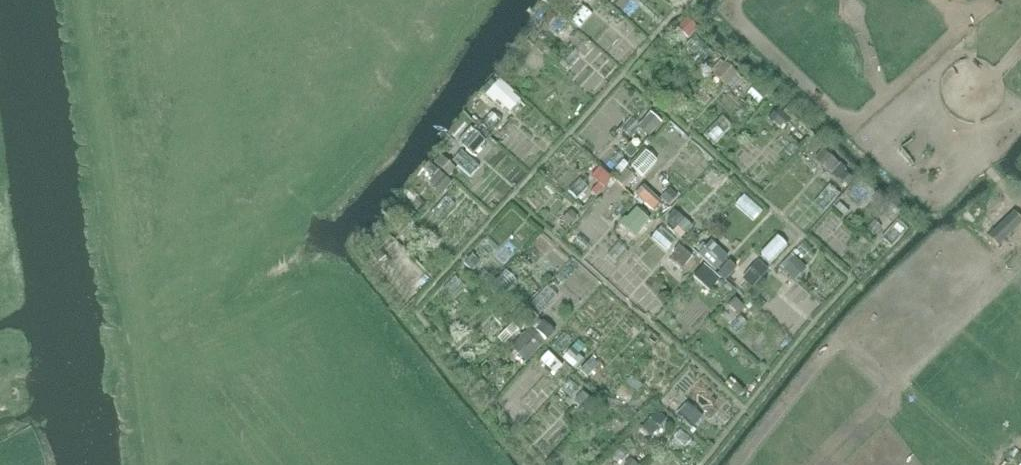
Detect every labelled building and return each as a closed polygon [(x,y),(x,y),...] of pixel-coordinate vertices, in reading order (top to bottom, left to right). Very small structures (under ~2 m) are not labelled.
[(573,14),(570,11),(551,25),(564,41),(584,25),(583,23),(599,10),(591,0),(573,14)] [(704,32),(693,40),(704,53),(714,45),(704,32)] [(511,81),(495,99),(514,114),(529,96),(511,81)] [(711,95),(701,112),(731,131),(741,114),(711,95)] [(645,120),(658,131),(670,117),(657,106),(645,120)] [(631,111),(627,127),(643,131),(647,115),(631,111)] [(908,134),(919,155),(937,146),(926,124),(908,134)] [(640,155),(648,144),(636,137),(629,148),(640,155)] [(834,162),(841,151),(829,144),(822,154),(834,162)] [(640,157),(654,169),(664,158),(650,145),(640,157)] [(674,177),(688,188),(702,171),(689,160),(674,177)] [(446,186),(457,176),(448,167),(437,177),(446,186)] [(862,206),(880,189),(868,177),(850,195),(862,206)] [(620,198),(632,189),(623,178),(611,187),(620,198)] [(660,207),(670,196),(651,180),(641,191),(660,207)] [(839,183),(816,226),(834,235),(844,217),(860,225),(867,213),(841,198),(847,187),(839,183)] [(1008,240),(1020,226),(1020,205),(1017,201),(993,226),(1008,240)] [(648,225),(656,213),(641,203),(633,216),(648,225)] [(679,206),(673,219),(699,233),(706,220),(679,206)] [(670,222),(657,234),(671,250),(684,238),(670,222)] [(518,242),(495,227),(471,262),(494,277),(518,242)] [(780,229),(767,250),(780,258),(793,237),(780,229)] [(821,283),(841,270),(828,250),(820,256),(811,243),(776,266),(788,286),(812,270),(821,283)] [(513,263),(497,281),(510,292),(525,274),(513,263)] [(761,282),(770,271),(760,263),(751,274),(761,282)] [(464,271),(449,283),(460,297),(475,285),(464,271)] [(536,326),(520,343),(535,358),(551,340),(536,326)] [(555,346),(548,359),(566,369),(573,357),(555,346)] [(601,353),(586,365),(593,374),(608,363),(601,353)] [(667,405),(650,418),(658,429),(676,416),(667,405)]
